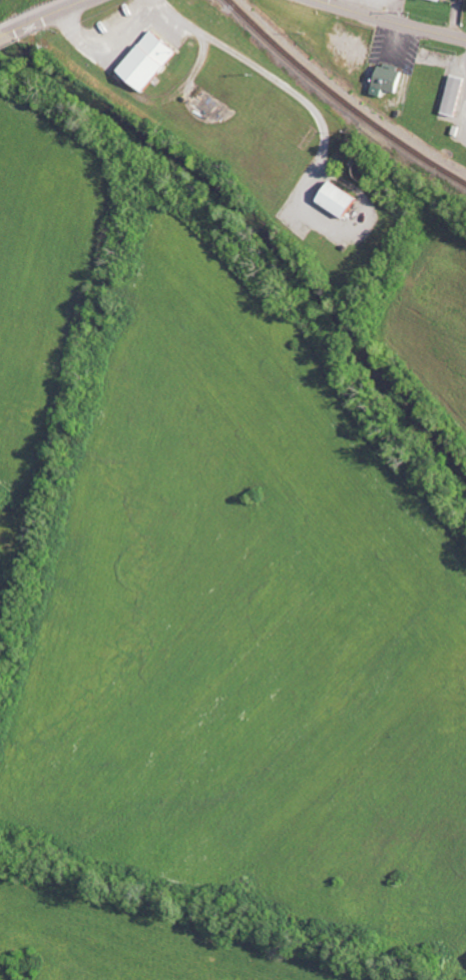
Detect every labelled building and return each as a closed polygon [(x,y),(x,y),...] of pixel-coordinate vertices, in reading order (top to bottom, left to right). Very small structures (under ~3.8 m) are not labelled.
[(181,52),(155,30),(121,71),(147,92),(181,52)] [(382,64),(373,94),(384,97),(387,89),(400,93),(406,71),(382,64)] [(465,79),(465,78),(453,75),(444,114),(458,117),(465,79)] [(350,161),(361,146),(351,139),(341,153),(350,161)] [(322,202),(349,219),(362,199),(335,181),(322,202)]
